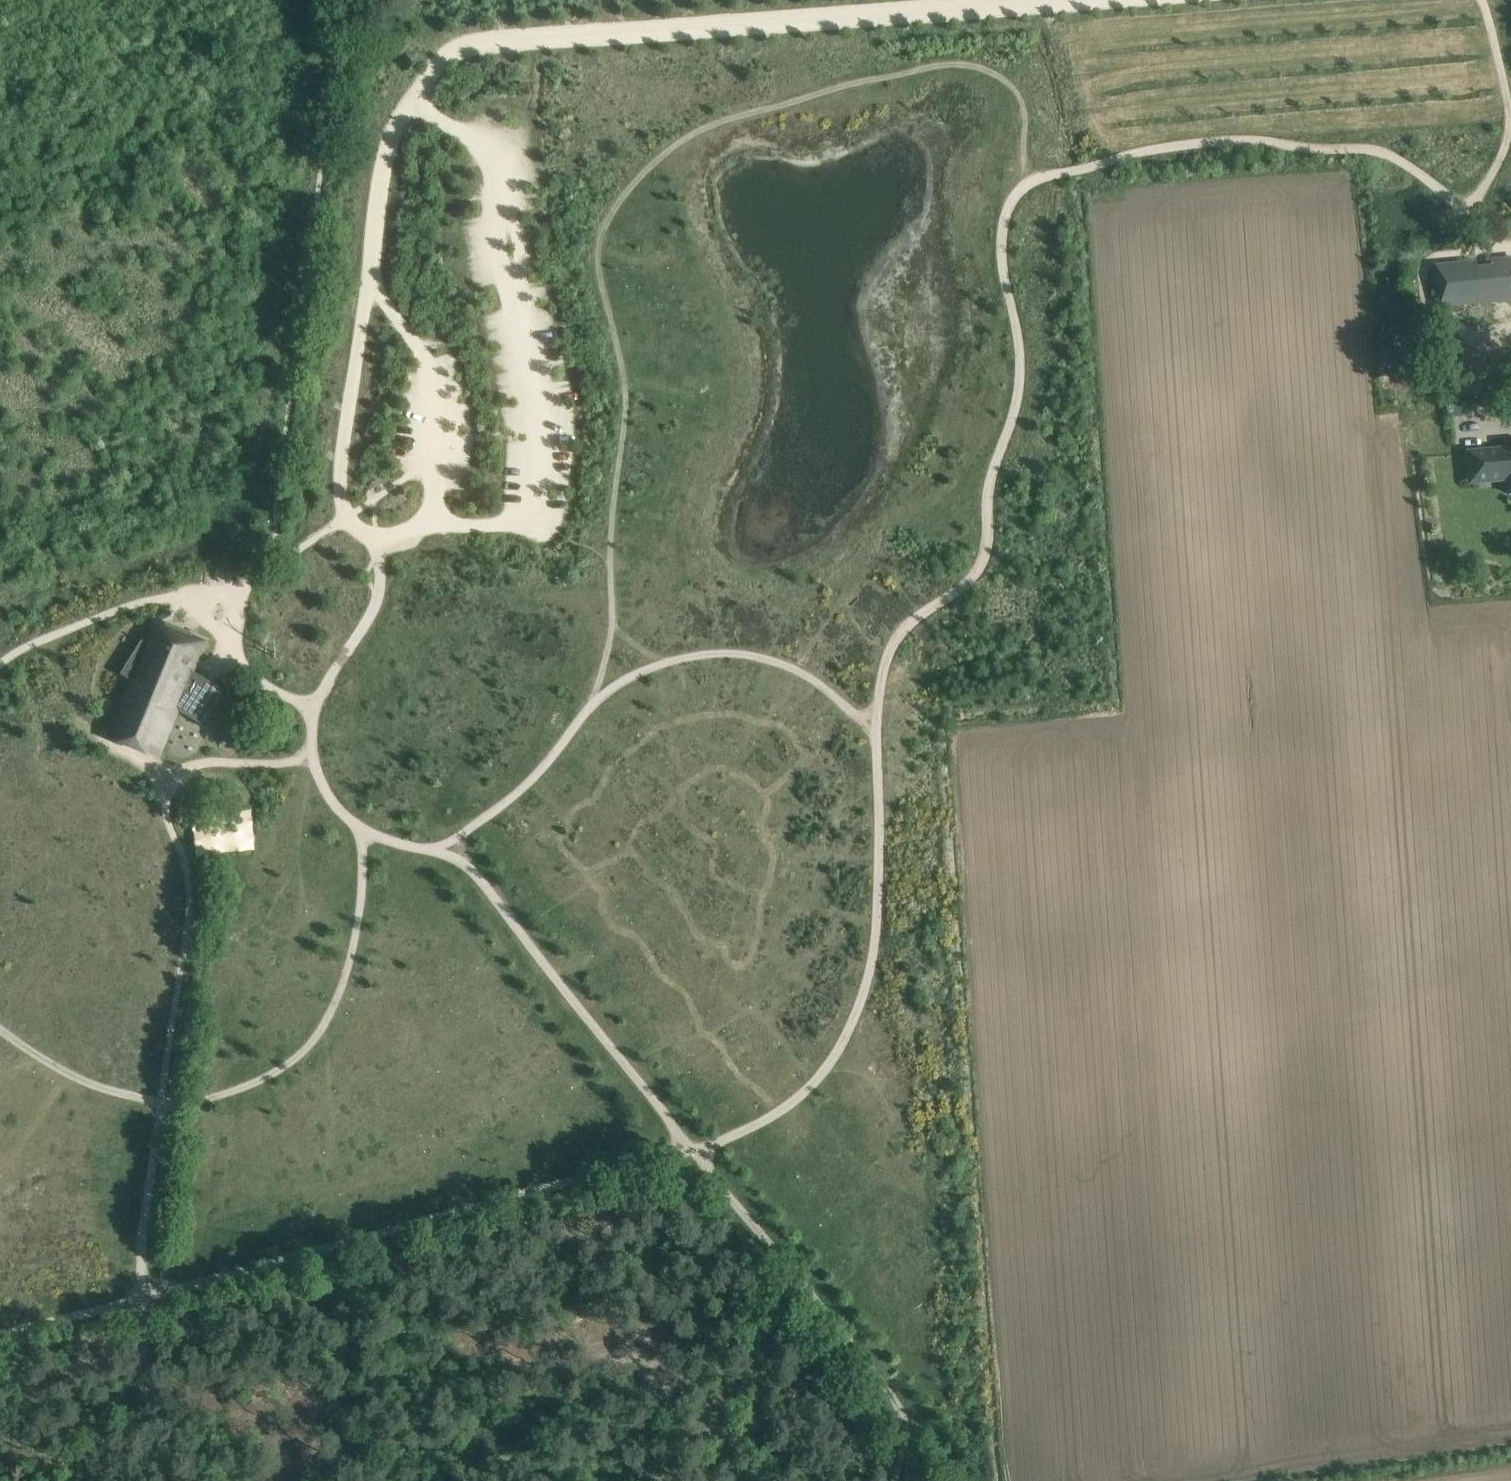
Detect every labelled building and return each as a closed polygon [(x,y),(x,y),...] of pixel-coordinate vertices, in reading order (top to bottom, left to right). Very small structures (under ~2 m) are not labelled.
[(1491,260),(1491,266),(1477,267),(1476,262),(1436,266),(1440,307),(1510,300),(1510,258),(1491,260)] [(1471,406),(1453,408),(1454,418),(1472,416),(1471,406)] [(1505,448),(1505,449),(1467,452),(1469,467),(1470,484),(1489,482),(1505,480),(1508,480),(1509,495),(1510,494),(1510,447),(1505,448)] [(190,670),(199,648),(187,643),(191,633),(165,624),(159,637),(151,634),(147,644),(141,640),(120,674),(132,682),(115,726),(161,744),(175,708),(233,744),(254,710),(190,670)] [(185,816),(185,851),(243,850),(242,816),(185,816)]
